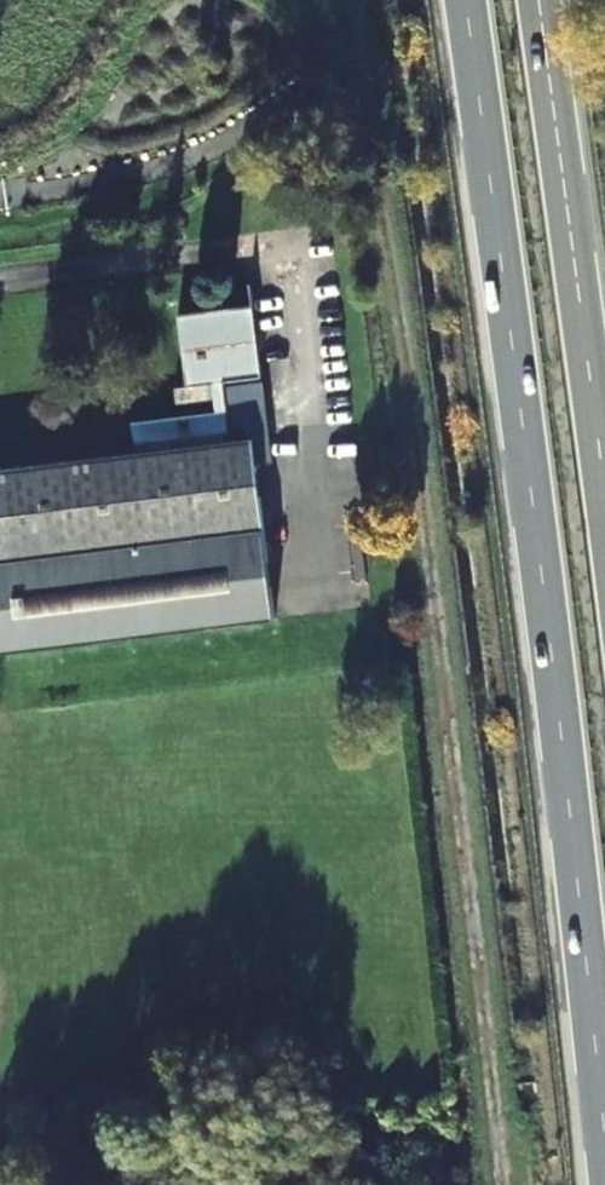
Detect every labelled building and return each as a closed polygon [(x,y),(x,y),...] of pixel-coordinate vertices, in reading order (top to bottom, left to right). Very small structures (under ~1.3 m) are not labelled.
[(259,613),(237,444),(219,446),(211,387),(244,382),(235,311),(161,322),(171,392),(196,389),(200,418),(119,430),(123,458),(0,476),(0,645),(259,613)] [(266,431),(252,433),(258,463),(272,461),(266,431)]
